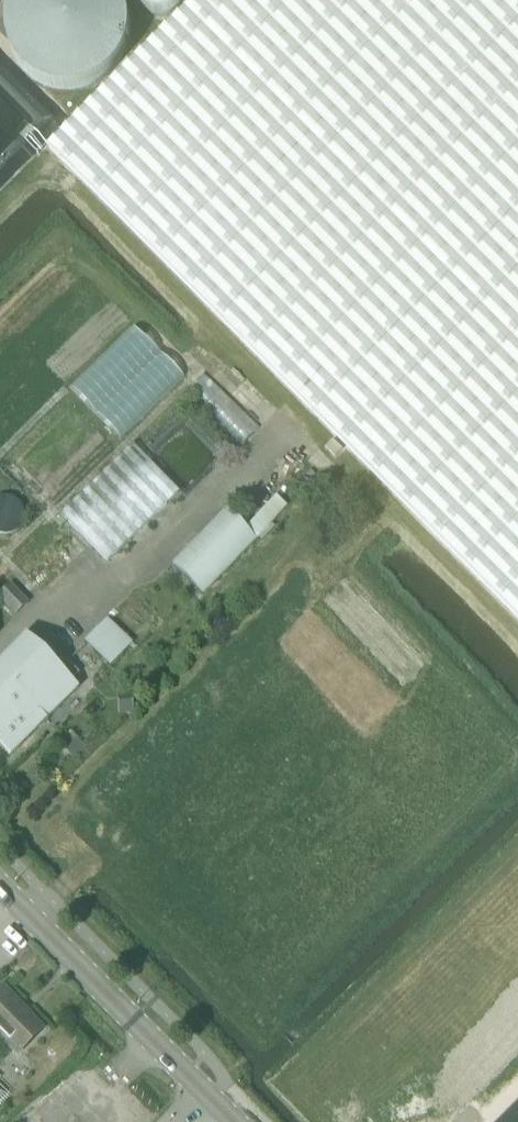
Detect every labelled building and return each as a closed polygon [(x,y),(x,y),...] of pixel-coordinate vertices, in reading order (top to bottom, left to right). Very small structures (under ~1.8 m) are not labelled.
[(10,6),(7,16),(6,26),(7,37),(10,47),(14,57),(20,65),(28,73),(36,79),(46,84),(56,87),(66,88),(77,88),(87,85),(97,81),(106,76),(113,69),(120,60),(125,51),(128,41),(130,31),(130,20),(128,10),(124,0),(13,0),(10,6)] [(48,146),(369,468),(517,618),(517,0),(194,0),(48,146)] [(140,4),(142,7),(146,11),(149,13),(153,15),(158,16),(162,17),(167,16),(171,15),(175,13),(179,11),(182,7),(184,4),(186,0),(138,0),(140,4)] [(333,439),(326,447),(335,456),(343,449),(333,439)] [(60,514),(67,521),(106,562),(176,493),(129,446),(60,514)] [(227,509),(173,565),(201,593),(202,594),(288,506),(278,496),(277,497),(246,528),(245,527),(227,509)] [(10,584),(0,594),(0,601),(15,616),(29,602),(10,584)] [(132,642),(107,618),(84,643),(109,666),(132,642)] [(25,739),(76,688),(45,658),(46,657),(24,636),(0,661),(0,750),(8,757),(25,739)] [(59,745),(73,760),(85,748),(71,734),(59,745)] [(1,990),(0,991),(0,1038),(17,1055),(42,1030),(1,990)] [(498,1121),(517,1121),(517,1103),(498,1121)]
